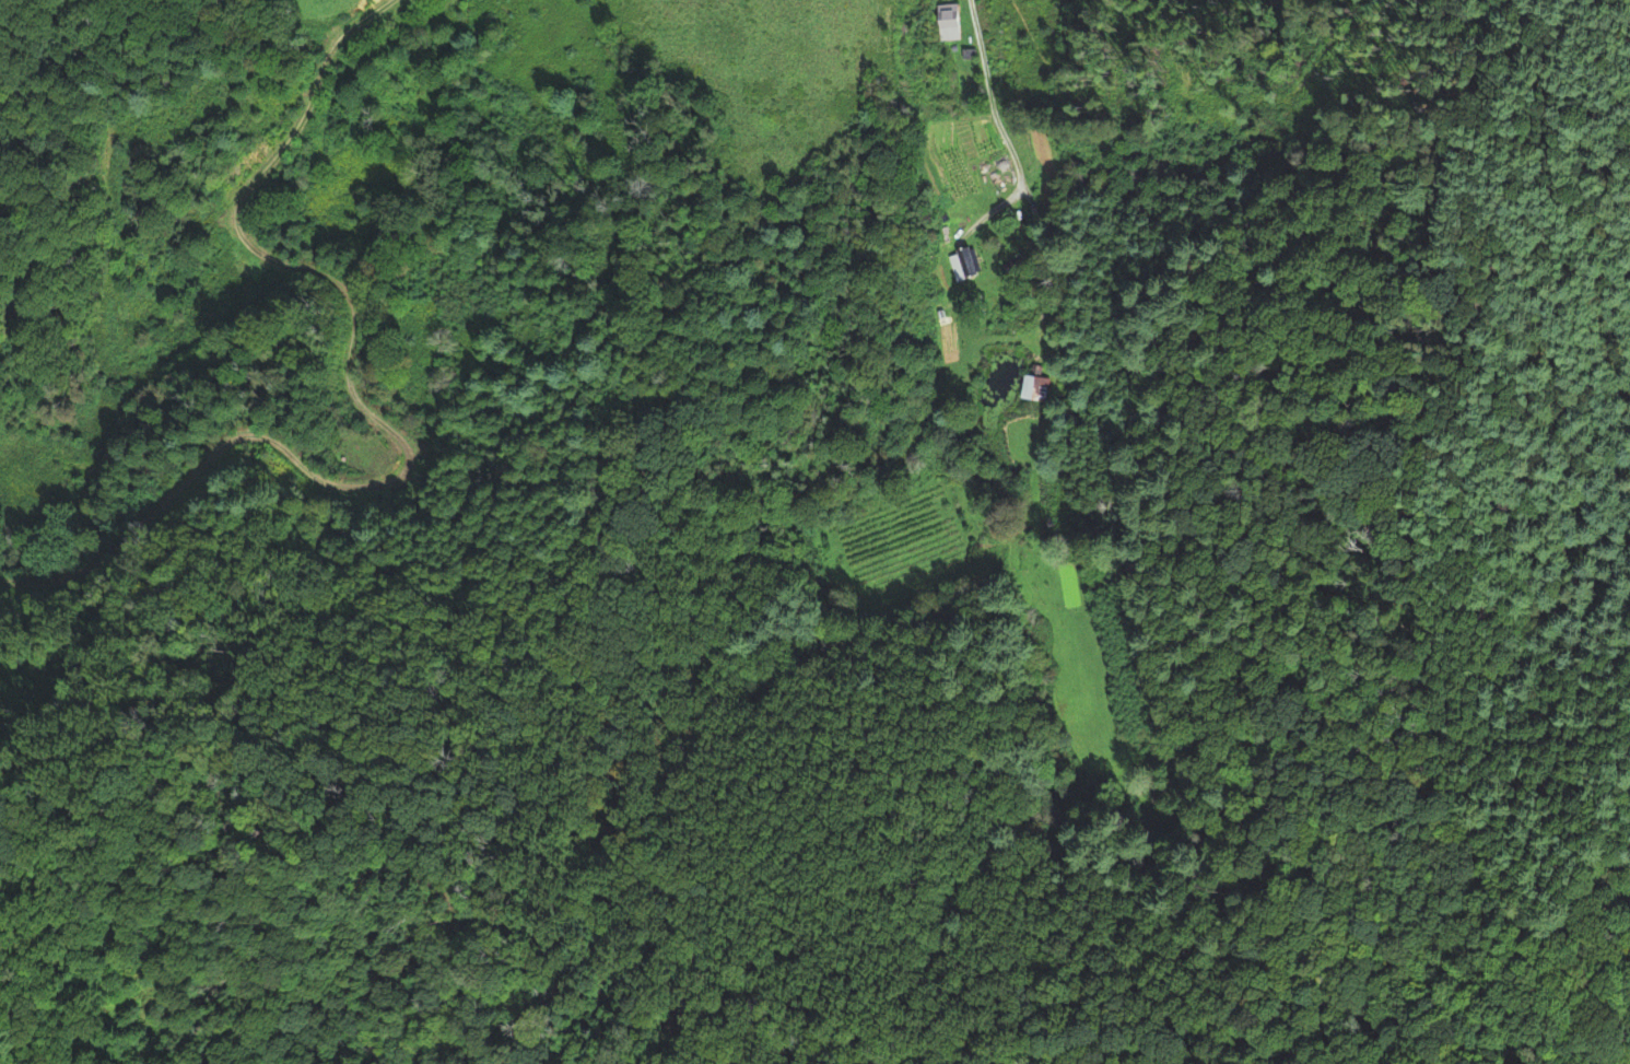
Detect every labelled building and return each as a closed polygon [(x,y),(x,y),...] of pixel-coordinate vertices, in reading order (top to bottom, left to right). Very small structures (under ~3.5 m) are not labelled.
[(940,40),(963,40),(963,9),(940,9),(940,40)] [(939,262),(955,283),(975,268),(959,247),(939,262)] [(1013,375),(1012,401),(1042,403),(1044,377),(1013,375)]
